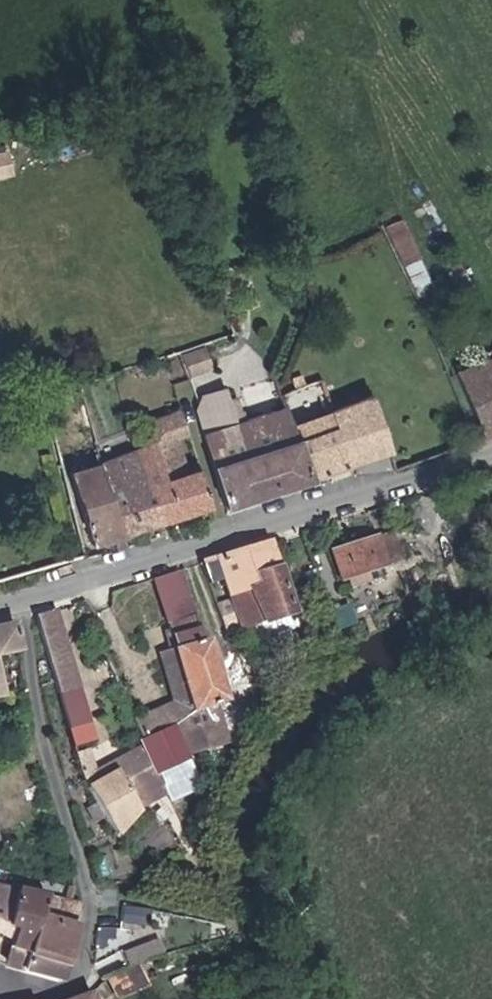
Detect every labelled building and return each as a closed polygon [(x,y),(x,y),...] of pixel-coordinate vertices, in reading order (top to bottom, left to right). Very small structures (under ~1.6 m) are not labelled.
[(0,150),(0,178),(19,176),(16,149),(0,150)] [(14,198),(8,179),(0,181),(0,202),(14,198)] [(215,293),(204,293),(209,313),(217,311),(215,293)] [(180,362),(186,381),(207,375),(202,356),(180,362)] [(491,440),(491,370),(451,386),(475,447),(491,440)] [(288,427),(284,414),(234,430),(220,388),(187,398),(224,509),(307,481),(294,442),(288,427)] [(385,456),(371,405),(322,419),(326,433),(294,442),(307,481),(385,456)] [(288,427),(294,442),(326,433),(322,419),(288,427)] [(187,444),(180,420),(146,432),(154,457),(164,490),(186,483),(174,448),(187,444)] [(154,457),(136,462),(145,493),(151,492),(164,530),(208,515),(198,479),(186,483),(164,490),(154,457)] [(136,462),(100,475),(121,543),(164,530),(151,492),(145,493),(136,462)] [(89,553),(121,543),(100,475),(69,485),(89,553)] [(337,598),(407,573),(397,546),(327,571),(337,598)] [(222,598),(229,617),(253,609),(248,595),(276,585),(266,560),(216,577),(222,598)] [(216,577),(200,583),(207,604),(222,598),(216,577)] [(293,631),(276,585),(248,595),(253,609),(229,617),(239,648),(293,631)] [(153,596),(170,644),(194,636),(177,586),(153,596)] [(229,617),(213,622),(224,652),(239,648),(229,617)] [(69,674),(55,630),(46,632),(35,636),(35,642),(47,680),(54,698),(54,699),(76,693),(69,674)] [(203,661),(194,636),(170,644),(178,668),(181,678),(186,693),(208,685),(214,682),(207,660),(203,661)] [(22,674),(15,642),(0,646),(0,679),(22,674)] [(167,682),(181,678),(178,668),(164,672),(167,682)] [(180,724),(172,728),(176,737),(197,727),(186,693),(181,678),(167,682),(180,724)] [(226,717),(214,682),(208,685),(186,693),(197,727),(226,717)] [(80,708),(76,693),(54,699),(58,710),(60,716),(80,708)] [(172,728),(133,743),(136,751),(139,756),(169,743),(171,741),(176,737),(172,728)] [(188,775),(171,741),(169,743),(139,756),(146,772),(155,789),(188,775)] [(139,818),(159,797),(155,789),(146,772),(118,786),(139,818)] [(102,827),(113,844),(139,818),(118,786),(99,795),(91,774),(81,778),(90,803),(96,815),(102,827)] [(96,815),(90,803),(82,806),(88,819),(96,815)] [(5,986),(9,968),(30,970),(40,939),(76,943),(83,919),(0,906),(0,986),(5,986)] [(58,996),(76,943),(40,939),(30,970),(9,968),(5,986),(58,996)] [(152,954),(158,967),(183,954),(176,943),(152,954)] [(135,979),(122,985),(125,992),(138,987),(135,979)]
